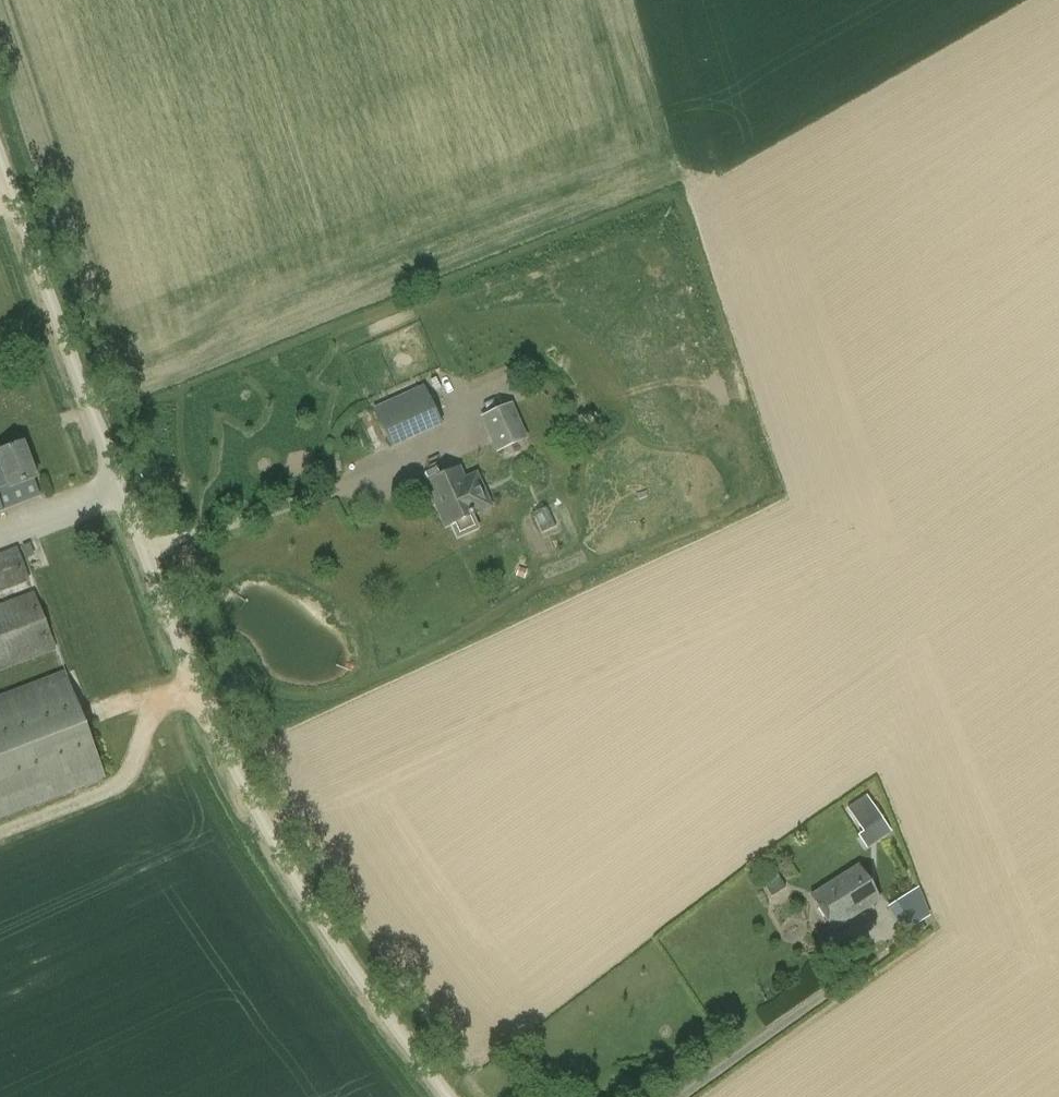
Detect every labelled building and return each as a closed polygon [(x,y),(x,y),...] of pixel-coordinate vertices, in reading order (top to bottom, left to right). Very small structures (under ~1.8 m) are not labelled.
[(424,387),(374,409),(391,450),(442,426),(424,387)] [(508,394),(482,406),(502,451),(528,439),(508,394)] [(0,452),(0,489),(7,486),(9,490),(36,479),(22,443),(0,452)] [(459,470),(426,484),(446,529),(450,527),(456,539),(479,528),(473,516),(492,508),(476,472),(463,478),(459,470)] [(0,556),(0,594),(29,583),(17,549),(0,556)] [(0,607),(0,673),(55,652),(34,594),(0,607)] [(103,779),(64,675),(0,699),(0,818),(103,779)] [(871,795),(849,806),(862,831),(860,833),(866,845),(890,833),(871,795)] [(879,902),(858,868),(810,898),(832,932),(879,902)] [(779,877),(778,877),(773,869),(759,879),(764,887),(771,898),(786,888),(779,877)] [(910,892),(886,907),(903,934),(906,932),(911,939),(926,930),(921,922),(927,919),(910,892)]
